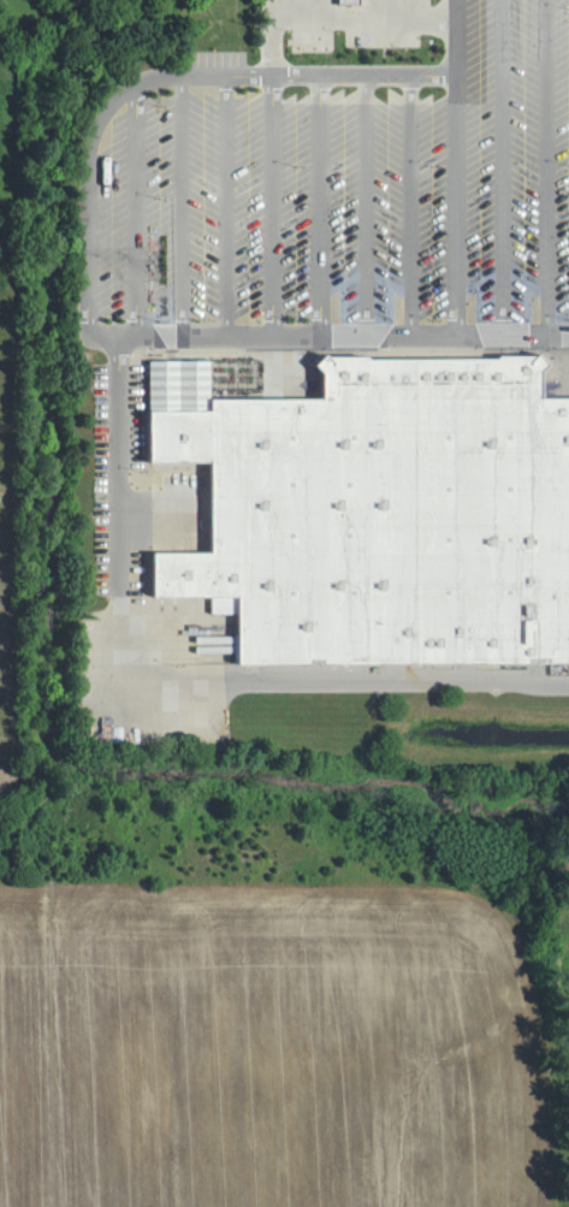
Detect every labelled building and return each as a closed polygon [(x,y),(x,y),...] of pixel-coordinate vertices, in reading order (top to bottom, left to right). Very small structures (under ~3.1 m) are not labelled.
[(551,374),(568,374),(568,656),(233,659),(233,592),(149,593),(149,534),(206,534),(206,456),(146,456),(144,351),(207,350),(208,383),(316,381),(316,344),(551,343),(551,374)]
